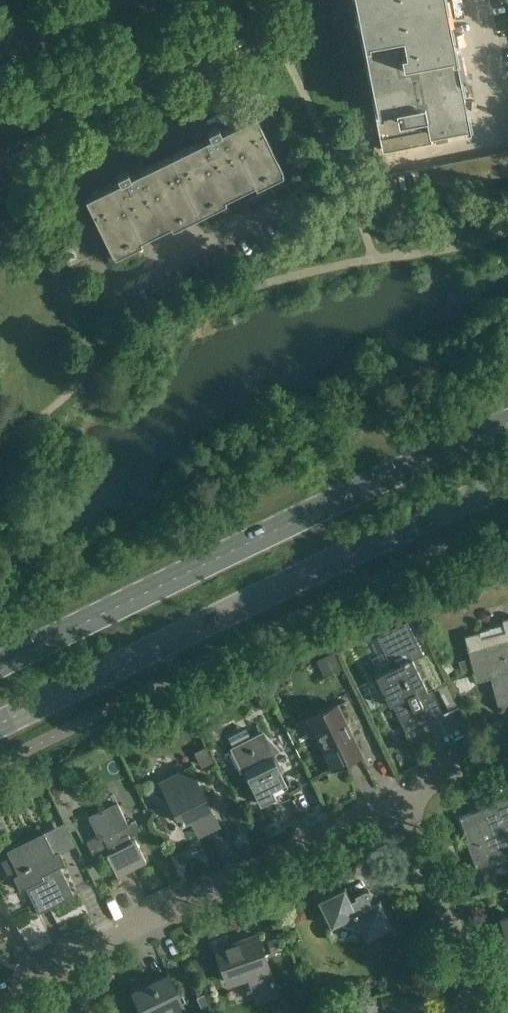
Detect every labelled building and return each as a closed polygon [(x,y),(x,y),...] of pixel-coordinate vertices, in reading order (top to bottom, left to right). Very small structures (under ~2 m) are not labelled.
[(380,110),(376,111),(383,150),(425,142),(423,132),(465,124),(440,0),(359,0),(380,110)] [(282,168),(255,113),(221,130),(218,124),(207,130),(210,135),(130,174),(127,169),(117,174),(119,180),(85,196),(112,251),(282,168)] [(492,153),(497,177),(507,174),(507,159),(506,151),(492,153)] [(492,153),(478,156),(483,179),(497,177),(492,153)] [(478,156),(464,159),(468,182),(483,179),(478,156)] [(464,159),(450,162),(454,185),(468,182),(464,159)] [(6,167),(0,170),(0,185),(12,179),(6,167)] [(407,170),(393,173),(398,196),(412,193),(407,170)] [(393,173),(379,176),(383,199),(398,196),(393,173)] [(465,636),(474,672),(488,668),(493,686),(498,705),(507,702),(507,618),(503,619),(504,624),(480,631),(480,632),(465,636)] [(423,653),(407,621),(376,636),(392,668),(376,676),(390,705),(393,704),(406,732),(421,723),(414,709),(422,705),(419,697),(429,692),(412,658),(423,653)] [(343,668),(336,651),(316,660),(324,677),(343,668)] [(459,661),(462,673),(472,670),(469,659),(459,661)] [(259,700),(264,710),(274,706),(270,695),(259,700)] [(361,754),(337,704),(308,719),(332,768),(361,754)] [(251,737),(246,728),(228,737),(260,803),(275,796),(274,793),(287,786),(273,756),(275,755),(280,750),(262,732),(251,737)] [(212,760),(205,746),(195,752),(202,765),(212,760)] [(218,825),(190,768),(161,781),(181,822),(191,818),(196,829),(204,825),(207,830),(218,825)] [(459,817),(478,866),(507,855),(506,851),(507,850),(507,799),(459,817)] [(127,825),(117,803),(88,817),(97,835),(85,841),(93,855),(108,848),(109,851),(106,852),(117,874),(146,860),(135,839),(131,841),(124,827),(127,825)] [(74,895),(46,838),(10,855),(10,857),(2,861),(9,875),(18,871),(38,913),(74,895)] [(351,900),(345,887),(318,900),(331,927),(339,924),(362,932),(365,939),(393,926),(379,899),(371,903),(368,897),(369,897),(370,896),(371,895),(371,894),(371,893),(371,892),(370,891),(369,890),(368,889),(366,889),(365,889),(354,894),(356,897),(351,900)] [(499,917),(507,954),(507,915),(499,917)] [(278,994),(257,935),(216,950),(228,983),(248,976),(257,1001),(278,994)] [(284,948),(280,935),(267,940),(271,953),(284,948)] [(168,975),(133,992),(143,1012),(187,1012),(168,975)] [(345,1012),(353,1012),(355,1012),(354,1003),(343,1005),(345,1012)]
